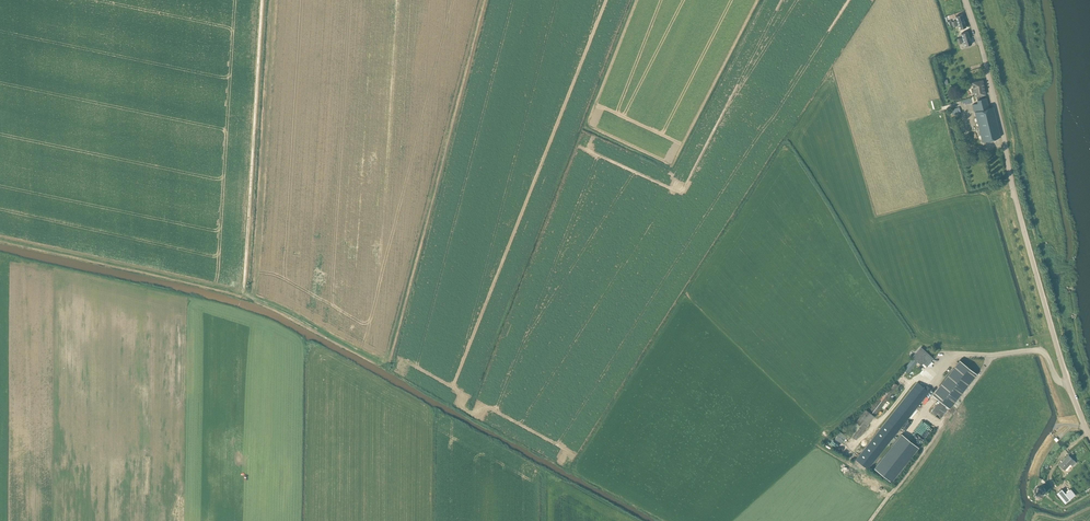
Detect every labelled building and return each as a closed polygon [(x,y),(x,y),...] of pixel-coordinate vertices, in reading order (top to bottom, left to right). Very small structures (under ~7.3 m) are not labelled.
[(957,23),(964,20),(962,14),(955,16),(957,23)] [(964,20),(957,23),(960,29),(966,27),(964,20)] [(963,40),(970,38),(968,31),(961,33),(963,40)] [(970,38),(963,40),(965,47),(972,44),(970,38)] [(972,82),(971,79),(968,79),(969,85),(972,84),(974,96),(976,96),(978,103),(972,104),(974,112),(975,111),(982,141),(1000,137),(992,107),(989,108),(986,97),(983,98),(982,95),(985,95),(983,80),(972,82)] [(925,352),(922,349),(916,356),(927,366),(933,359),(925,352)] [(908,373),(918,361),(913,358),(903,370),(908,373)] [(949,408),(977,374),(961,362),(960,360),(933,394),(949,408)] [(874,416),(898,385),(892,381),(868,411),(865,409),(858,418),(847,432),(856,439),(867,425),(874,416)] [(925,388),(917,382),(880,430),(856,459),(859,462),(857,464),(863,469),(865,467),(868,469),(892,439),(931,389),(927,386),(925,388)] [(935,407),(931,413),(940,420),(948,408),(947,407),(939,401),(935,407)] [(891,481),(918,447),(901,434),(874,468),(891,481)] [(1073,466),(1076,462),(1068,455),(1059,464),(1065,470),(1070,464),(1073,466)] [(1040,497),(1041,497),(1042,496),(1043,495),(1044,494),(1045,493),(1045,491),(1044,490),(1043,489),(1042,488),(1041,487),(1040,487),(1038,487),(1037,488),(1036,488),(1035,489),(1034,491),(1034,492),(1034,493),(1035,494),(1035,495),(1036,496),(1037,497),(1039,497),(1040,497)] [(1062,489),(1057,493),(1065,503),(1076,495),(1071,489),(1066,493),(1062,489)]
